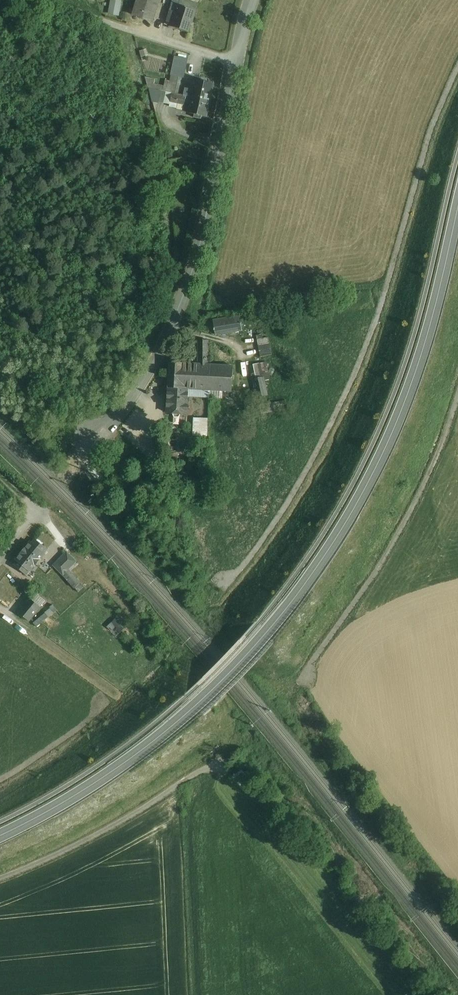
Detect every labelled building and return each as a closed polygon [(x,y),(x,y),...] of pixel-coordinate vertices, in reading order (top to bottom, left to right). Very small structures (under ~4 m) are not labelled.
[(154,20),(159,0),(132,0),(128,13),(154,20)] [(201,2),(193,0),(181,0),(179,9),(172,7),(167,24),(192,31),(201,2)] [(188,59),(175,56),(171,75),(184,77),(188,59)] [(214,84),(196,80),(194,90),(192,96),(210,100),(214,84)] [(194,90),(185,88),(184,95),(192,97),(192,96),(194,90)] [(171,101),(172,93),(155,90),(153,98),(171,101)] [(186,96),(172,93),(171,101),(184,104),(186,96)] [(210,100),(192,96),(192,97),(189,113),(195,114),(202,116),(206,117),(210,100)] [(238,316),(214,320),(216,335),(240,331),(238,316)] [(258,339),(262,356),(273,354),(269,337),(258,339)] [(181,388),(182,363),(170,362),(168,388),(181,388)] [(182,363),(181,388),(189,389),(209,390),(211,364),(182,363)] [(211,364),(209,390),(232,391),(233,365),(211,364)] [(264,375),(253,377),(257,398),(268,395),(264,375)] [(181,388),(168,388),(167,412),(187,413),(189,389),(181,388)] [(194,435),(209,435),(209,417),(194,417),(194,435)] [(25,548),(23,551),(38,562),(40,560),(45,553),(43,552),(46,548),(35,539),(32,543),(31,542),(26,548),(25,548)] [(17,562),(14,565),(25,574),(28,570),(30,572),(35,565),(38,562),(23,551),(21,554),(16,560),(17,562)] [(67,552),(53,565),(62,574),(76,561),(67,552)] [(62,574),(57,578),(63,585),(68,581),(74,587),(79,583),(68,570),(62,574)] [(79,583),(74,587),(80,594),(85,589),(79,583)] [(40,607),(30,598),(19,612),(29,621),(40,607)] [(47,609),(51,614),(58,609),(54,604),(47,609)] [(38,625),(51,615),(47,610),(35,621),(38,625)] [(115,617),(107,626),(114,635),(119,631),(123,634),(127,629),(115,617)]
